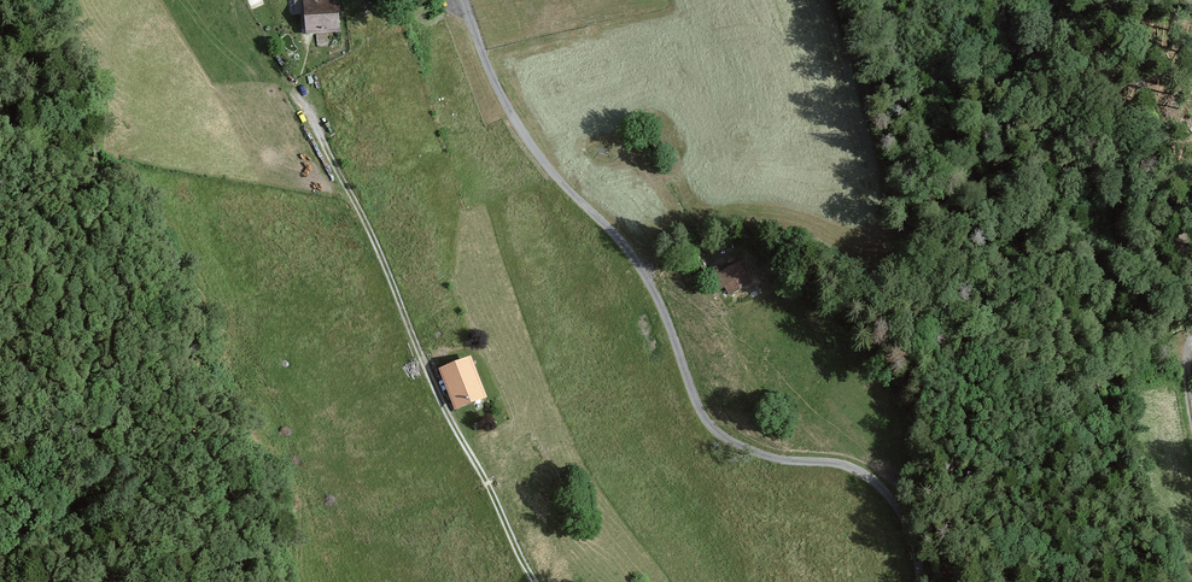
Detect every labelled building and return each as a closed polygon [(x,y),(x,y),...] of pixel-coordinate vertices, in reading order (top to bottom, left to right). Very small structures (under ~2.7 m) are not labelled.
[(304,33),(340,30),(338,0),(302,0),(304,33)] [(753,283),(743,263),(715,276),(725,297),(753,283)] [(472,358),(439,370),(454,411),(487,399),(472,358)]
